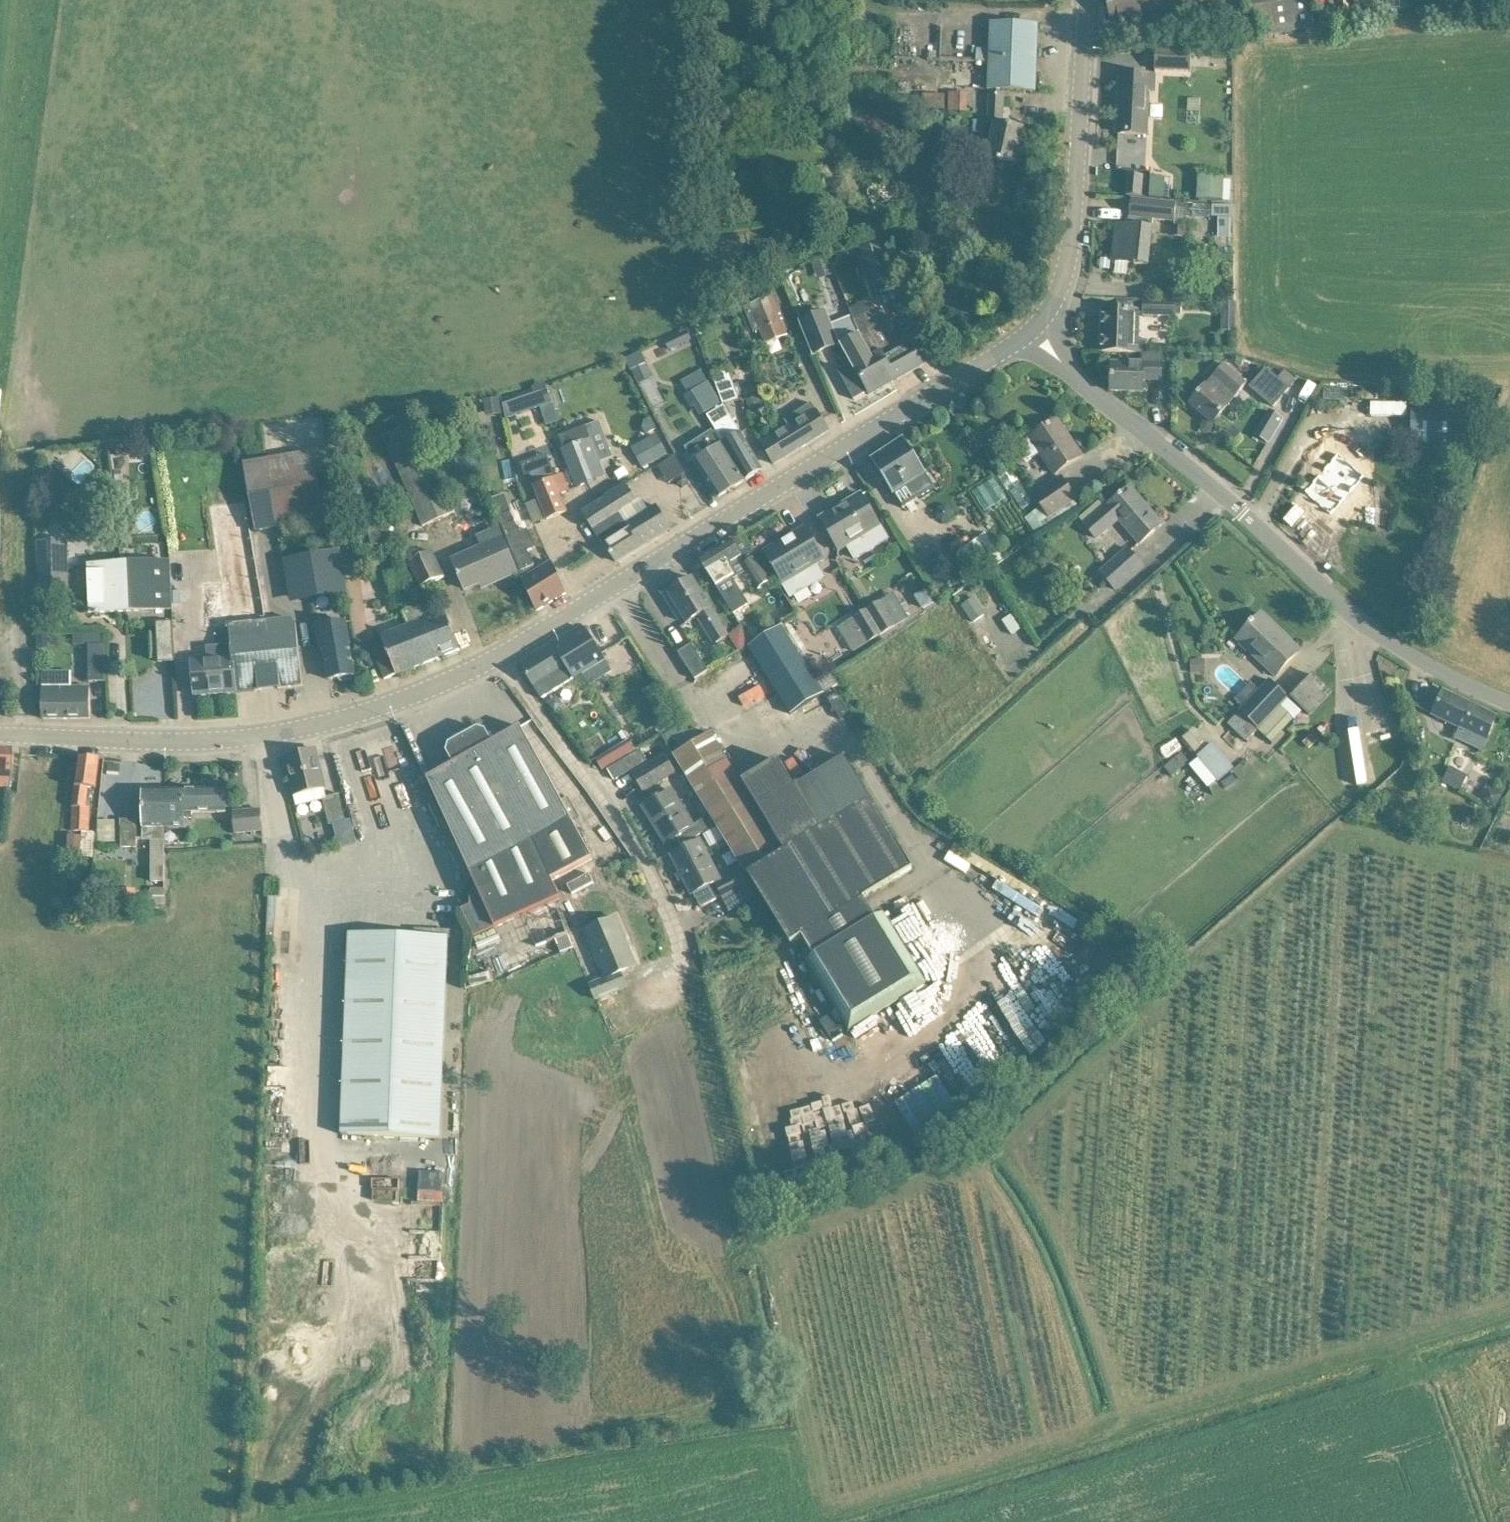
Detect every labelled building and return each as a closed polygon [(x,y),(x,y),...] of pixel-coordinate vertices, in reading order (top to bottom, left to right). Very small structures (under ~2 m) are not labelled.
[(1224,0),(1108,0),(1113,25),(1149,17),(1225,2),(1224,0)] [(1333,10),(1332,0),(1273,0),(1274,16),(1333,10)] [(963,33),(972,33),(973,14),(964,14),(963,33)] [(1036,93),(1038,25),(990,23),(987,91),(1036,93)] [(1189,73),(1191,51),(1156,48),(1155,70),(1189,73)] [(983,73),(964,72),(963,92),(982,93),(983,73)] [(1155,76),(1141,75),(1121,74),(1118,134),(1147,135),(1149,92),(1154,92),(1155,76)] [(959,91),(959,76),(938,76),(938,91),(959,91)] [(948,93),(948,120),(966,120),(966,93),(948,93)] [(945,110),(945,96),(922,95),(922,109),(945,110)] [(1004,96),(989,96),(988,126),(989,126),(977,179),(1009,186),(1013,165),(1016,166),(1017,164),(1015,163),(1019,150),(1020,150),(1024,131),(1002,126),(1004,96)] [(1128,175),(1126,196),(1141,197),(1143,176),(1128,175)] [(1197,202),(1224,203),(1226,177),(1199,175),(1197,202)] [(1176,205),(1151,202),(1131,200),(1129,226),(1116,225),(1112,263),(1148,266),(1153,222),(1174,224),(1172,238),(1183,239),(1186,210),(1175,209),(1176,205)] [(878,239),(858,246),(871,285),(891,278),(878,239)] [(812,263),(817,280),(831,276),(826,258),(812,263)] [(785,336),(768,294),(742,305),(754,333),(761,330),(767,344),(785,336)] [(1173,317),(1174,303),(1143,301),(1142,315),(1173,317)] [(1139,311),(1123,311),(1103,310),(1101,352),(1147,353),(1147,341),(1138,341),(1139,311)] [(839,346),(824,311),(799,321),(814,356),(839,346)] [(871,313),(852,324),(864,348),(875,369),(882,365),(892,383),(924,364),(913,344),(894,355),(871,313)] [(864,348),(852,324),(837,333),(846,352),(852,364),(838,372),(854,400),(868,393),(870,396),(893,383),(892,383),(882,365),(875,369),(864,348)] [(692,342),(687,332),(665,342),(670,352),(692,342)] [(647,364),(642,352),(624,360),(630,371),(632,370),(647,364)] [(1183,367),(1182,352),(1167,353),(1168,368),(1183,367)] [(1112,364),(1111,390),(1111,392),(1143,393),(1143,381),(1161,381),(1162,355),(1140,354),(1140,364),(1112,364)] [(1206,386),(1203,390),(1190,405),(1213,424),(1229,405),(1226,403),(1234,394),(1237,397),(1247,384),(1224,365),(1206,386)] [(1289,389),(1266,369),(1249,388),(1273,408),(1289,389)] [(738,400),(727,370),(711,376),(723,406),(738,400)] [(708,383),(683,397),(690,410),(695,407),(699,416),(720,405),(708,383)] [(547,390),(526,397),(531,411),(540,408),(552,404),(547,390)] [(516,400),(502,405),(506,420),(520,415),(516,400)] [(1473,403),(1412,402),(1411,442),(1473,442),(1473,403)] [(827,432),(810,404),(785,420),(790,429),(763,445),(774,464),(827,432)] [(762,471),(751,454),(739,434),(724,407),(707,417),(715,430),(724,443),(736,464),(746,481),(762,471)] [(453,514),(407,412),(377,425),(423,527),(453,514)] [(1057,420),(1030,439),(1016,448),(1016,455),(1020,460),(1026,463),(1040,453),(1055,475),(1082,457),(1057,420)] [(585,426),(559,436),(571,468),(578,486),(597,479),(592,467),(600,464),(599,462),(613,456),(599,421),(585,426)] [(656,435),(632,448),(643,468),(667,455),(656,435)] [(871,460),(882,477),(893,495),(909,485),(926,474),(903,439),(871,460)] [(744,482),(734,465),(722,445),(695,461),(708,481),(718,498),(744,482)] [(278,529),(324,521),(312,452),(267,460),(278,529)] [(1331,517),(1366,477),(1339,454),(1304,494),(1331,517)] [(124,459),(115,460),(116,470),(122,469),(125,465),(124,459)] [(255,533),(278,529),(267,460),(244,464),(255,533)] [(535,460),(520,466),(524,477),(529,475),(547,520),(567,512),(560,496),(569,492),(562,475),(556,478),(551,467),(539,471),(535,460)] [(667,497),(685,489),(675,469),(657,477),(667,497)] [(1061,477),(1032,497),(1042,512),(1027,523),(1034,533),(1042,528),(1052,521),(1053,523),(1074,509),(1070,503),(1076,499),(1061,477)] [(1018,483),(1009,490),(1022,510),(1031,503),(1018,483)] [(637,502),(625,486),(581,513),(592,530),(637,502)] [(1101,500),(1080,519),(1086,525),(1085,526),(1096,539),(1118,520),(1140,545),(1147,538),(1162,525),(1130,488),(1114,501),(1107,507),(1101,500)] [(839,552),(847,547),(855,561),(889,540),(880,527),(861,494),(820,519),(839,552)] [(245,504),(210,509),(227,630),(230,629),(232,645),(236,694),(251,692),(261,691),(261,689),(279,687),(279,689),(302,686),(295,624),(291,621),(266,624),(245,504)] [(655,506),(626,524),(620,515),(594,531),(603,546),(608,551),(617,563),(670,531),(655,506)] [(497,519),(520,573),(523,581),(537,612),(566,594),(552,563),(536,573),(527,552),(535,548),(527,530),(519,534),(510,513),(497,519)] [(391,542),(387,523),(368,526),(371,546),(391,542)] [(805,528),(764,552),(792,600),(827,579),(818,564),(824,560),(805,528)] [(517,573),(509,555),(498,529),(483,536),(487,546),(452,561),(465,590),(488,580),(490,585),(517,573)] [(770,582),(751,551),(741,534),(699,559),(710,577),(733,614),(747,605),(731,578),(735,576),(730,569),(741,563),(758,590),(770,582)] [(965,536),(949,548),(966,572),(980,563),(986,572),(1003,559),(985,534),(965,549),(964,546),(970,542),(965,536)] [(68,591),(67,565),(67,541),(38,541),(39,591),(68,591)] [(1126,549),(1099,574),(1115,592),(1143,567),(1126,549)] [(348,592),(342,551),(282,560),(289,602),(348,592)] [(412,586),(400,551),(390,554),(396,572),(385,576),(391,594),(412,586)] [(443,578),(431,553),(408,563),(420,588),(443,578)] [(124,588),(125,612),(172,610),(170,562),(123,564),(124,588)] [(98,614),(125,612),(124,588),(123,564),(88,566),(90,614),(95,614),(95,616),(98,615),(98,614)] [(936,590),(947,584),(935,564),(924,570),(936,590)] [(993,578),(976,588),(1001,631),(1018,621),(993,578)] [(729,639),(703,596),(692,579),(668,594),(687,624),(697,618),(715,647),(729,639)] [(949,584),(940,590),(946,599),(955,593),(949,584)] [(867,610),(883,638),(908,622),(891,595),(867,610)] [(1030,597),(1019,600),(1023,616),(1034,612),(1030,597)] [(961,608),(974,626),(987,617),(974,599),(961,608)] [(460,651),(453,632),(445,612),(427,619),(422,606),(403,613),(408,626),(369,642),(385,680),(460,651)] [(869,646),(883,638),(867,610),(853,619),(869,646)] [(1251,621),(1248,625),(1250,626),(1236,640),(1275,677),(1299,652),(1281,635),(1278,638),(1271,631),(1274,628),(1260,615),(1253,623),(1251,621)] [(173,662),(172,622),(156,623),(158,663),(173,662)] [(351,677),(355,676),(350,645),(346,622),(316,628),(320,651),(324,651),(329,681),(338,679),(341,682),(350,681),(351,677)] [(817,680),(782,626),(747,647),(782,703),(817,680)] [(586,630),(522,668),(533,686),(542,699),(556,690),(581,675),(587,686),(611,671),(586,630)] [(103,634),(73,635),(73,644),(103,643),(103,634)] [(195,697),(236,694),(232,645),(215,647),(216,658),(192,660),(193,677),(195,697)] [(694,680),(708,672),(691,645),(677,653),(694,680)] [(105,682),(104,646),(88,646),(88,683),(105,682)] [(1313,676),(1290,699),(1309,717),(1331,693),(1313,676)] [(1288,717),(1279,709),(1287,699),(1269,682),(1229,725),(1247,742),(1261,726),(1270,735),(1288,717)] [(89,688),(69,688),(43,688),(43,699),(43,719),(89,719),(89,688)] [(1443,691),(1434,709),(1431,715),(1459,728),(1454,738),(1481,751),(1488,736),(1497,718),(1483,711),(1482,713),(1475,709),(1476,707),(1443,691)] [(667,705),(660,709),(659,717),(663,723),(674,717),(667,705)] [(453,765),(427,780),(477,891),(470,894),(470,906),(461,910),(474,938),(560,899),(551,881),(592,859),(520,727),(492,743),(486,731),(478,729),(449,745),(446,753),(453,765)] [(689,731),(680,736),(685,745),(694,740),(689,731)] [(657,749),(675,745),(672,732),(654,736),(657,749)] [(717,827),(750,880),(790,945),(803,937),(816,957),(808,962),(850,1031),(926,985),(884,916),(876,921),(863,900),(912,870),(844,758),(797,787),(779,758),(740,782),(710,734),(674,756),(711,817),(715,823),(717,827)] [(1234,770),(1212,744),(1206,749),(1201,743),(1192,751),(1197,757),(1195,758),(1217,784),(1234,770)] [(9,788),(11,773),(11,749),(0,749),(0,787),(9,788)] [(326,791),(321,770),(316,750),(284,758),(295,800),(326,791)] [(386,771),(379,750),(355,758),(362,779),(386,771)] [(601,773),(611,789),(626,780),(623,775),(637,766),(630,755),(601,773)] [(637,767),(630,771),(633,775),(644,792),(673,774),(674,774),(664,757),(640,772),(637,767)] [(79,758),(77,778),(73,808),(72,832),(89,832),(90,808),(86,808),(88,789),(96,789),(99,759),(79,758)] [(1460,791),(1467,777),(1450,768),(1443,782),(1460,791)] [(164,829),(164,790),(142,790),(142,810),(142,841),(151,841),(151,883),(164,883),(164,829)] [(164,790),(164,829),(184,829),(184,813),(226,813),(226,790),(164,790)] [(643,807),(666,844),(676,838),(682,847),(703,834),(698,825),(693,828),(670,790),(643,807)] [(339,796),(322,801),(328,826),(345,821),(339,796)] [(234,834),(261,832),(260,809),(233,811),(234,834)] [(711,817),(698,825),(703,834),(704,835),(717,827),(715,823),(711,817)] [(120,820),(119,848),(136,848),(136,820),(120,820)] [(68,833),(67,848),(79,850),(81,834),(68,833)] [(716,900),(709,886),(719,881),(699,842),(672,856),(692,895),(694,894),(701,907),(716,900)] [(743,871),(715,885),(722,899),(750,885),(743,871)] [(151,888),(144,904),(164,904),(165,888),(151,888)] [(744,891),(717,904),(727,925),(754,912),(744,891)] [(577,908),(529,929),(536,946),(584,926),(577,908)] [(1068,918),(1019,946),(1027,960),(1076,931),(1068,918)] [(596,1000),(621,990),(626,988),(620,973),(636,967),(615,919),(585,932),(605,979),(589,986),(596,1000)] [(349,934),(341,1135),(441,1139),(449,932),(431,932),(431,937),(349,934)] [(1062,980),(1053,992),(1070,1005),(1079,992),(1062,980)] [(1033,1024),(1047,1017),(1054,1032),(1061,1028),(1041,988),(1020,998),(1033,1024)] [(914,1047),(945,1024),(924,995),(893,1018),(914,1047)] [(996,1052),(1006,1045),(1021,1070),(1041,1058),(1010,1008),(990,1021),(995,1028),(985,1035),(996,1052)] [(988,1093),(1010,1086),(1002,1064),(980,1071),(988,1093)] [(267,1089),(284,1089),(283,1076),(266,1076),(267,1089)] [(910,1125),(921,1119),(912,1103),(901,1109),(910,1125)] [(882,1118),(886,1130),(901,1125),(897,1113),(882,1118)] [(865,1170),(862,1143),(834,1147),(836,1158),(826,1160),(828,1175),(865,1170)] [(794,1161),(784,1162),(785,1175),(770,1177),(773,1197),(787,1195),(786,1187),(797,1186),(794,1161)] [(414,1202),(413,1214),(438,1216),(438,1203),(414,1202)] [(375,1206),(376,1215),(397,1214),(397,1205),(375,1206)] [(424,1239),(437,1239),(438,1222),(425,1221),(424,1239)] [(438,1290),(438,1242),(405,1243),(406,1290),(438,1290)]
